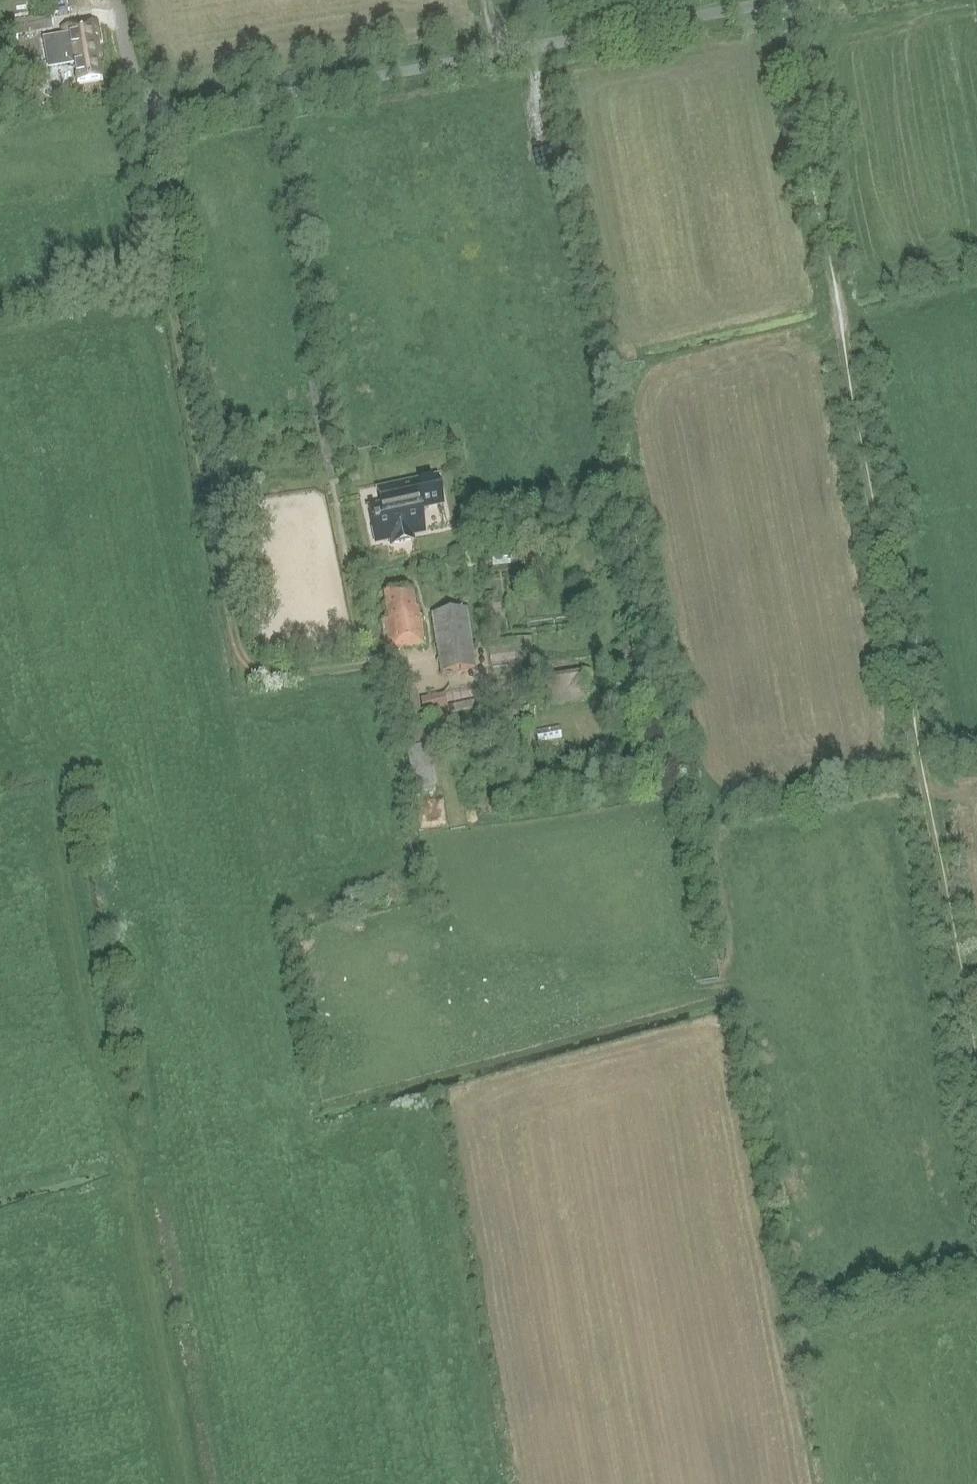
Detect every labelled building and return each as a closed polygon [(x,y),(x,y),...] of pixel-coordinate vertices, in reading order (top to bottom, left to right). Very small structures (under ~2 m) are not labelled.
[(50,16),(33,18),(35,33),(52,31),(50,16)] [(64,38),(46,40),(50,68),(74,64),(76,82),(99,78),(97,59),(100,59),(97,42),(100,42),(97,22),(62,28),(64,38)] [(443,504),(437,478),(383,490),(386,506),(368,510),(375,542),(391,538),(393,545),(411,541),(409,535),(424,531),(419,509),(443,504)] [(609,482),(605,490),(614,495),(618,487),(609,482)] [(386,650),(423,644),(418,608),(415,609),(412,591),(384,595),(387,620),(382,621),(386,650)] [(466,608),(431,614),(440,674),(475,668),(466,608)] [(523,638),(527,663),(534,662),(530,637),(523,638)] [(583,674),(546,680),(550,706),(587,700),(583,674)] [(435,787),(415,685),(394,690),(414,791),(435,787)] [(445,695),(420,699),(424,717),(448,712),(445,695)] [(515,705),(491,709),(493,721),(517,717),(515,705)] [(560,728),(536,732),(538,744),(562,740),(560,728)]
